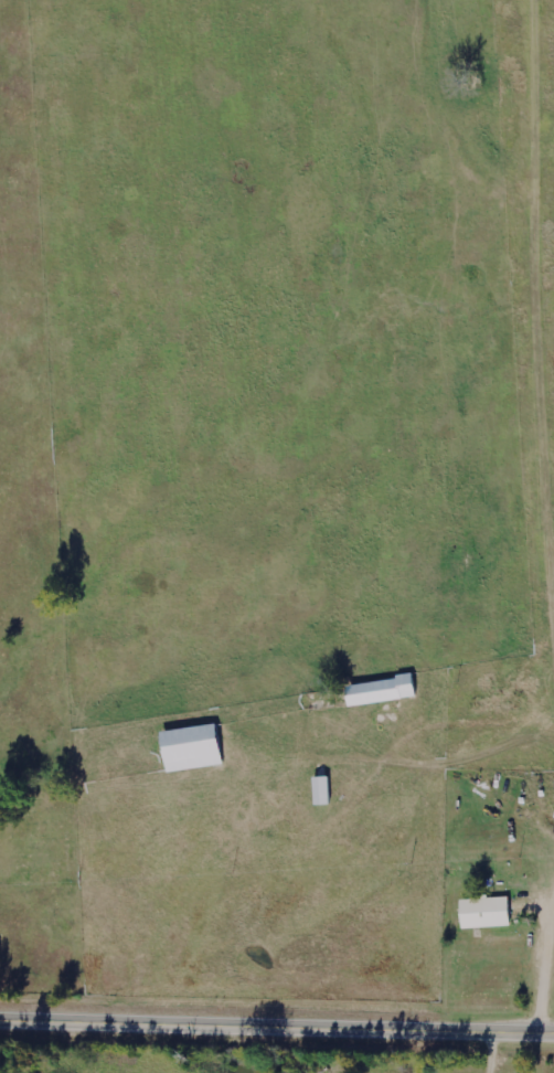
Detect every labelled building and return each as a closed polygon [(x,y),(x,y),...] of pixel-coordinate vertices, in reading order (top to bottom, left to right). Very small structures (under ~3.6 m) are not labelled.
[(351,684),(354,706),(421,699),(418,676),(351,684)] [(227,765),(222,725),(166,732),(171,772),(227,765)] [(334,805),(333,777),(318,777),(319,805),(334,805)] [(513,897),(465,899),(466,929),(515,926),(513,897)]
